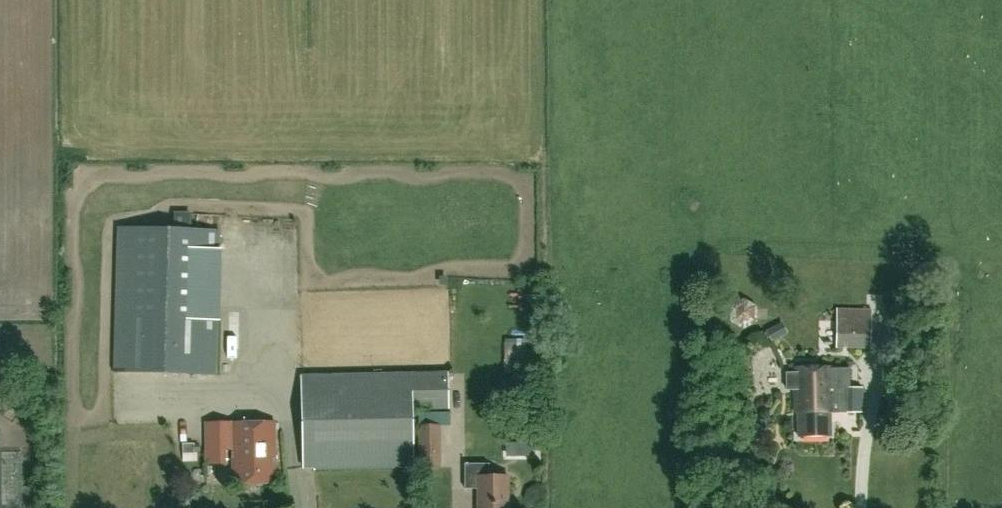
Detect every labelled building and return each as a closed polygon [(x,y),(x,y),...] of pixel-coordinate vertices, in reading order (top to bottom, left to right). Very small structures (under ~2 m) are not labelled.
[(117,228),(113,372),(216,375),(220,231),(117,228)] [(757,321),(757,307),(744,298),(730,307),(730,322),(744,329),(757,321)] [(872,312),(837,310),(835,348),(870,349),(872,312)] [(778,338),(772,327),(765,330),(772,342),(778,338)] [(783,391),(793,381),(772,359),(762,369),(783,391)] [(800,437),(832,436),(831,413),(863,412),(862,388),(850,389),(850,369),(825,370),(825,367),(794,368),(795,414),(799,414),(800,437)] [(344,378),(303,379),(305,468),(314,468),(413,467),(412,409),(447,408),(447,375),(344,378)] [(205,465),(227,464),(226,423),(205,424),(205,465)] [(274,423),(232,424),(233,485),(276,484),(274,423)] [(418,427),(419,457),(440,456),(440,426),(418,427)] [(478,507),(508,507),(508,476),(490,476),(490,465),(465,465),(465,490),(478,490),(478,507)]
